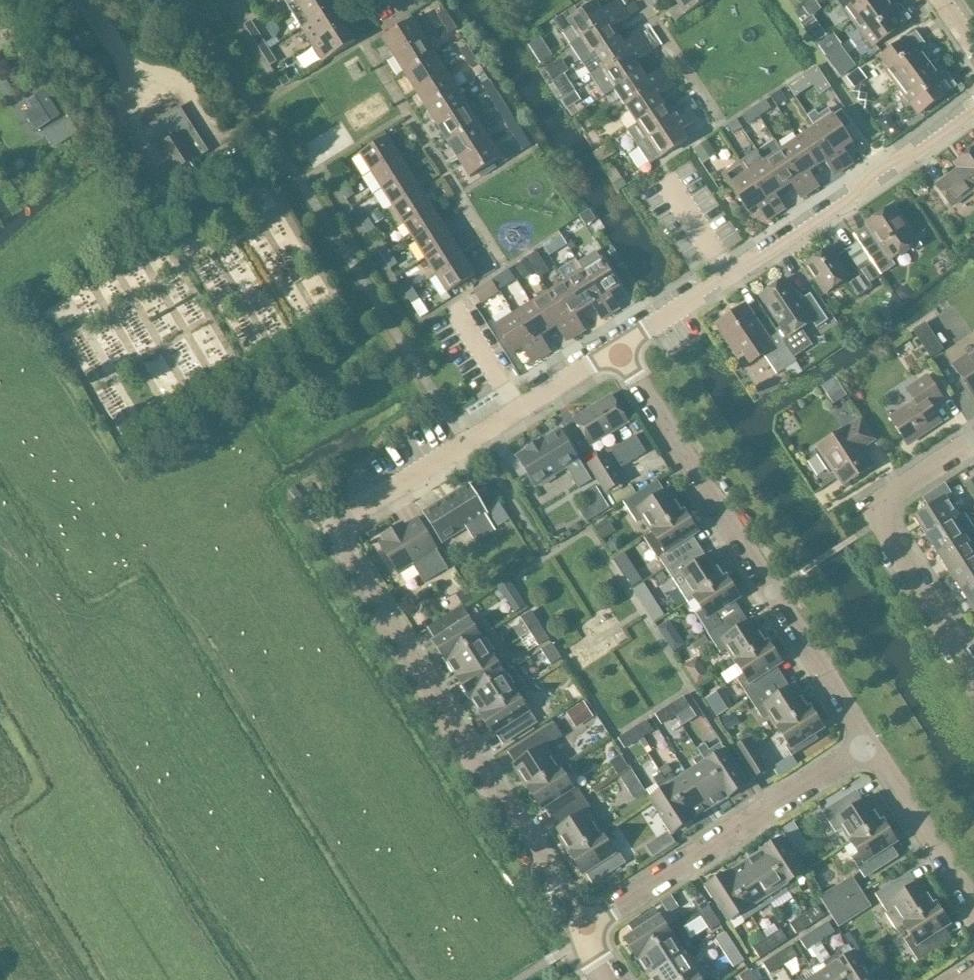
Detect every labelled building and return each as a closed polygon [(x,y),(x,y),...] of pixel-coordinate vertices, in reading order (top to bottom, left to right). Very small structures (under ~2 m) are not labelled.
[(301,29),(334,8),(329,0),(283,0),(301,29)] [(680,7),(671,13),(676,21),(709,0),(675,0),(680,7)] [(796,11),(802,20),(803,22),(804,21),(806,20),(805,18),(808,16),(810,17),(812,16),(820,10),(819,8),(813,0),(812,0),(797,10),(796,11)] [(842,2),(840,3),(852,21),(880,0),(841,0),(842,2)] [(852,21),(865,38),(868,36),(875,45),(909,21),(901,9),(897,12),(893,6),(888,0),(880,0),(852,21)] [(570,11),(554,23),(561,33),(570,27),(579,40),(623,11),(617,2),(602,12),(596,4),(575,18),(570,11)] [(301,29),(312,46),(344,25),(334,8),(301,29)] [(443,25),(450,20),(445,11),(438,16),(443,25)] [(591,57),(619,38),(613,29),(628,18),(623,11),(579,40),(591,57)] [(393,57),(424,37),(413,20),(382,39),(393,57)] [(456,29),(450,20),(443,25),(449,34),(456,29)] [(243,25),(261,54),(268,49),(250,21),(243,25)] [(355,42),(344,25),(312,46),(322,62),(355,42)] [(897,88),(932,63),(920,46),(924,43),(916,31),(880,57),(888,68),(885,70),(897,88)] [(602,74),(645,45),(639,36),(625,46),(619,38),(591,57),(602,74)] [(435,54),(424,37),(393,57),(404,74),(435,54)] [(614,91),(642,72),(636,63),(650,53),(645,45),(602,74),(614,91)] [(843,45),(827,55),(842,77),(858,66),(843,45)] [(465,59),(472,55),(467,47),(459,51),(465,59)] [(268,49),(261,54),(269,66),(276,62),(268,49)] [(445,72),(435,54),(404,74),(415,92),(445,72)] [(478,65),(472,55),(465,59),(470,68),(478,65)] [(932,63),(897,88),(910,106),(914,103),(921,113),(944,97),(952,91),(956,88),(947,76),(943,79),(939,73),(932,63)] [(816,67),(801,77),(806,84),(821,74),(822,73),(817,66),(816,67)] [(859,68),(846,77),(854,88),(867,79),(859,68)] [(625,108),(668,79),(661,70),(647,80),(642,72),(614,91),(625,108)] [(283,87),(289,83),(282,71),(275,75),(283,87)] [(456,89),(445,72),(415,92),(426,109),(456,89)] [(552,82),(556,89),(558,88),(567,81),(563,75),(552,82)] [(668,79),(625,108),(637,125),(664,106),(658,96),(673,87),(668,79)] [(805,90),(798,79),(788,85),(795,96),(805,90)] [(481,85),(487,94),(494,89),(488,80),(481,85)] [(467,107),(456,89),(426,109),(437,126),(467,107)] [(487,94),(492,103),(499,99),(494,89),(487,94)] [(771,96),(771,97),(778,106),(786,100),(780,91),(780,90),(771,96)] [(43,91),(25,103),(29,110),(26,113),(36,130),(40,128),(59,116),(43,91)] [(952,91),(944,97),(948,102),(955,96),(952,91)] [(765,100),(754,108),(759,116),(771,108),(766,100),(765,100)] [(467,107),(437,126),(447,143),(478,124),(472,114),(479,110),(474,102),(467,107)] [(638,148),(690,113),(684,104),(670,114),(664,106),(637,125),(627,131),(638,148)] [(208,153),(185,118),(179,108),(145,129),(174,175),(208,153)] [(754,108),(742,115),(742,116),(748,124),(759,116),(754,108)] [(807,116),(816,128),(843,170),(851,165),(842,151),(852,144),(843,132),(833,117),(833,116),(828,108),(818,115),(815,111),(807,116)] [(696,121),(690,113),(638,148),(650,165),(687,140),(681,131),(696,121)] [(516,125),(510,116),(503,121),(508,130),(516,125)] [(730,123),(727,125),(727,126),(728,126),(733,134),(741,128),(742,128),(737,120),(736,119),(730,123)] [(51,144),(75,129),(69,121),(46,135),(51,144)] [(478,124),(447,143),(459,161),(489,142),(478,124)] [(521,133),(516,125),(508,130),(514,138),(521,133)] [(896,127),(886,135),(890,141),(901,133),(896,127)] [(843,170),(816,128),(798,140),(817,168),(826,162),(835,176),(843,170)] [(359,154),(370,172),(398,155),(387,137),(359,154)] [(702,164),(717,154),(707,140),(693,149),(702,164)] [(808,173),(817,168),(798,140),(781,151),(809,193),(817,187),(808,173)] [(775,141),(757,152),(764,162),(782,190),(792,184),(801,198),(809,193),(781,151),(775,141)] [(500,159),(489,142),(459,161),(469,178),(484,169),(490,165),(500,159)] [(955,163),(959,169),(936,186),(951,207),(973,190),(973,149),(955,163)] [(782,190),(757,152),(740,163),(775,215),(783,210),(774,196),(782,190)] [(370,172),(382,190),(409,172),(398,155),(370,172)] [(767,221),(775,215),(740,163),(723,175),(748,213),(757,207),(767,221)] [(490,165),(484,169),(487,173),(493,170),(490,165)] [(382,190),(393,208),(421,191),(409,172),(382,190)] [(340,190),(348,186),(342,177),(335,181),(340,190)] [(354,196),(348,186),(340,190),(346,199),(354,196)] [(393,208),(404,226),(431,208),(421,191),(393,208)] [(865,224),(867,227),(874,238),(862,246),(881,275),(894,266),(890,260),(915,243),(892,206),(865,224)] [(404,226),(415,243),(442,225),(431,208),(404,226)] [(378,209),(366,216),(369,221),(372,226),(384,219),(378,209)] [(588,210),(579,217),(585,227),(594,221),(596,220),(589,210),(588,210)] [(362,226),(369,221),(366,216),(364,212),(357,216),(362,226)] [(372,226),(369,221),(362,226),(368,235),(375,230),(372,226)] [(415,243),(425,260),(453,242),(442,225),(415,243)] [(558,250),(552,241),(544,246),(550,255),(558,250)] [(425,260),(436,277),(464,259),(453,242),(425,260)] [(378,251),(384,260),(391,256),(385,247),(378,251)] [(830,249),(805,265),(825,295),(844,282),(850,291),(855,299),(871,288),(869,284),(859,270),(847,251),(838,256),(836,258),(830,249)] [(532,254),(527,257),(531,265),(541,259),(536,251),(532,254)] [(578,262),(583,271),(611,315),(619,310),(609,294),(619,288),(600,259),(595,251),(578,262)] [(391,256),(384,260),(389,269),(396,265),(391,256)] [(515,266),(521,276),(524,279),(535,272),(533,268),(526,258),(524,260),(515,266)] [(464,259),(436,277),(447,294),(475,277),(464,259)] [(871,263),(859,270),(866,281),(869,284),(880,277),(871,263)] [(611,315),(583,271),(566,282),(584,311),(593,305),(603,320),(611,315)] [(785,279),(760,296),(781,328),(776,331),(783,342),(799,331),(812,322),(817,329),(829,322),(811,294),(800,302),(785,279)] [(400,286),(405,295),(413,291),(407,282),(400,286)] [(482,303),(498,293),(491,282),(475,292),(482,303)] [(584,311),(566,282),(548,293),(576,337),(585,331),(576,316),(584,311)] [(413,291),(405,295),(411,304),(418,300),(413,291)] [(568,342),(576,337),(548,293),(531,305),(549,333),(558,327),(568,342)] [(549,333),(531,305),(514,316),(542,359),(550,353),(541,338),(549,333)] [(776,334),(768,340),(745,305),(714,325),(734,356),(740,352),(748,364),(762,355),(775,376),(795,363),(776,334)] [(542,359),(514,316),(497,327),(515,355),(523,349),(533,364),(542,359)] [(930,358),(943,350),(925,323),(912,331),(930,358)] [(973,397),(973,351),(953,365),(973,397)] [(930,405),(942,397),(927,376),(907,390),(915,402),(890,418),(907,443),(940,421),(930,405)] [(591,446),(607,436),(627,423),(611,398),(575,420),(591,446)] [(818,447),(813,450),(830,475),(834,472),(843,485),(873,466),(862,448),(875,440),(861,418),(818,447)] [(591,480),(579,461),(560,430),(540,443),(539,442),(527,450),(528,451),(516,458),(535,488),(540,485),(541,487),(555,479),(553,477),(566,469),(578,488),(591,480)] [(635,435),(611,450),(622,468),(645,453),(635,435)] [(606,493),(607,492),(623,482),(606,455),(589,466),(606,493)] [(929,506),(914,516),(926,536),(953,519),(954,519),(958,517),(945,496),(950,493),(945,484),(924,497),(929,506)] [(653,533),(684,513),(673,497),(668,500),(664,494),(660,496),(653,485),(624,503),(637,523),(644,518),(653,533)] [(467,527),(476,542),(494,530),(485,516),(486,515),(469,487),(450,499),(444,502),(445,503),(425,515),(442,542),(467,527)] [(684,513),(653,533),(645,538),(657,558),(659,557),(666,568),(695,550),(688,539),(697,533),(684,513)] [(615,532),(608,519),(594,527),(602,540),(615,532)] [(965,537),(954,519),(953,519),(926,536),(938,554),(965,537)] [(405,528),(403,526),(383,538),(384,541),(380,543),(400,575),(414,566),(425,584),(449,570),(418,520),(405,528)] [(938,554),(949,572),(973,557),(973,531),(965,537),(938,554)] [(695,598),(726,578),(715,562),(710,565),(706,559),(702,561),(695,550),(666,568),(679,588),(686,584),(695,598)] [(949,572),(961,590),(973,582),(973,557),(949,572)] [(495,587),(502,598),(516,590),(509,578),(495,587)] [(739,598),(726,578),(695,598),(702,610),(696,614),(708,634),(737,615),(730,604),(739,598)] [(961,590),(973,609),(973,608),(973,582),(961,590)] [(456,593),(455,593),(462,605),(463,605),(472,599),(464,588),(456,593)] [(447,660),(487,634),(483,627),(476,631),(469,621),(471,620),(463,607),(437,624),(443,635),(434,641),(438,648),(439,648),(447,660)] [(522,619),(531,632),(540,626),(531,613),(522,619)] [(744,626),(737,615),(708,634),(721,653),(727,649),(737,663),(768,643),(757,627),(752,630),(748,624),(744,626)] [(540,626),(531,632),(539,646),(549,640),(540,626)] [(459,679),(493,657),(485,646),(492,642),(487,634),(447,660),(447,661),(448,660),(459,677),(458,678),(459,679)] [(680,637),(670,643),(675,653),(686,646),(680,637)] [(738,679),(750,699),(779,680),(772,669),(781,663),(768,643),(737,663),(744,675),(738,679)] [(551,664),(561,658),(552,645),(543,651),(551,664)] [(463,685),(471,697),(505,676),(512,672),(510,670),(507,664),(500,668),(493,657),(459,679),(462,685),(463,685)] [(482,715),(483,716),(523,690),(522,689),(526,687),(514,668),(510,670),(512,672),(505,676),(471,697),(471,698),(472,697),(483,714),(482,715)] [(779,728),(810,709),(799,692),(794,696),(790,689),(786,691),(779,680),(750,699),(763,718),(769,714),(779,728)] [(528,697),(523,690),(483,716),(491,728),(491,729),(495,736),(505,730),(511,740),(537,723),(530,711),(528,712),(521,702),(528,697)] [(670,707),(676,716),(689,707),(683,698),(670,707)] [(584,701),(572,708),(582,724),(593,717),(584,701)] [(663,725),(676,716),(670,707),(656,715),(663,725)] [(823,729),(810,709),(779,728),(790,745),(787,747),(792,756),(818,739),(814,734),(823,729)] [(719,720),(726,731),(740,722),(733,711),(719,720)] [(633,730),(639,740),(652,731),(646,722),(633,730)] [(529,789),(567,764),(562,756),(555,761),(546,747),(562,736),(554,724),(514,751),(521,762),(520,763),(524,769),(519,773),(529,789)] [(598,724),(582,735),(588,745),(605,734),(598,724)] [(626,748),(639,740),(633,730),(620,739),(626,748)] [(747,739),(734,747),(751,773),(754,779),(767,770),(764,765),(747,739)] [(705,745),(698,749),(702,756),(728,797),(741,788),(741,789),(748,784),(742,774),(741,775),(721,744),(710,752),(705,745)] [(617,774),(628,768),(628,767),(620,755),(609,762),(617,774)] [(728,797),(702,756),(695,761),(699,768),(688,775),(709,808),(727,796),(728,797)] [(556,816),(584,798),(576,786),(572,788),(565,777),(572,772),(567,764),(529,789),(532,793),(530,796),(530,799),(532,802),(536,803),(539,804),(542,809),(549,805),(556,816)] [(632,770),(620,777),(625,785),(637,778),(632,770)] [(709,808),(688,775),(677,782),(673,776),(665,780),(691,821),(692,820),(691,819),(709,808)] [(679,829),(691,821),(665,780),(658,785),(662,792),(651,799),(667,823),(665,824),(672,834),(679,829)] [(842,828),(851,842),(883,822),(872,806),(867,809),(863,802),(859,805),(852,793),(823,812),(836,832),(842,828)] [(571,854),(609,829),(604,821),(597,826),(581,801),(584,799),(584,798),(556,816),(563,827),(562,828),(566,834),(561,838),(571,854)] [(793,822),(782,829),(788,839),(799,832),(793,822)] [(896,842),(883,822),(851,842),(858,853),(852,857),(865,877),(894,859),(887,848),(896,842)] [(614,837),(609,829),(571,854),(574,858),(572,861),(572,864),(574,867),(577,869),(581,869),(584,874),(598,881),(626,863),(618,851),(615,853),(607,842),(614,837)] [(763,851),(789,891),(796,887),(792,880),(803,873),(788,849),(789,848),(783,838),(776,843),(763,851)] [(782,896),(789,891),(763,851),(762,852),(763,853),(745,864),(766,897),(777,889),(782,896)] [(755,904),(766,897),(745,864),(728,876),(727,874),(726,875),(752,915),(760,910),(755,904)] [(745,920),(752,915),(726,875),(714,883),(713,883),(706,887),(713,897),(714,897),(729,920),(740,913),(745,920)] [(896,930),(905,924),(936,904),(925,888),(920,891),(916,884),(912,887),(905,876),(876,894),(889,914),(886,915),(896,930)] [(845,881),(819,897),(829,913),(844,904),(855,896),(845,881)] [(702,916),(711,910),(703,897),(693,903),(702,916)] [(844,904),(829,913),(833,919),(838,927),(853,918),(844,904)] [(949,924),(936,904),(905,924),(912,936),(906,940),(918,960),(947,941),(940,930),(949,924)] [(804,915),(811,925),(824,916),(818,907),(804,915)] [(634,932),(625,937),(630,945),(630,944),(638,957),(679,931),(692,923),(686,914),(672,923),(673,925),(667,928),(656,910),(631,926),(634,932)] [(720,924),(711,910),(702,916),(711,930),(720,924)] [(797,933),(811,925),(804,915),(791,924),(797,933)] [(815,931),(821,941),(834,932),(828,923),(815,931)] [(679,931),(638,957),(639,958),(640,957),(651,975),(684,954),(677,943),(683,939),(688,935),(684,928),(679,931)] [(767,939),(774,948),(787,940),(781,930),(767,939)] [(807,949),(821,941),(815,931),(801,940),(807,949)] [(726,953),(735,947),(726,934),(717,940),(726,953)] [(760,957),(774,948),(767,939),(754,948),(760,957)] [(791,946),(778,955),(784,964),(797,956),(791,946)] [(744,960),(735,947),(726,953),(734,967),(744,960)] [(846,979),(874,979),(872,976),(870,977),(855,953),(844,960),(839,953),(832,958),(846,979)] [(684,954),(651,975),(655,979),(684,979),(702,968),(698,961),(691,965),(684,954)] [(784,964),(778,955),(765,964),(771,973),(784,964)] [(820,979),(846,979),(832,958),(825,963),(829,969),(818,976),(820,979)] [(684,979),(700,979),(707,976),(702,968),(684,979)] [(750,971),(741,977),(743,979),(756,979),(750,971)]
